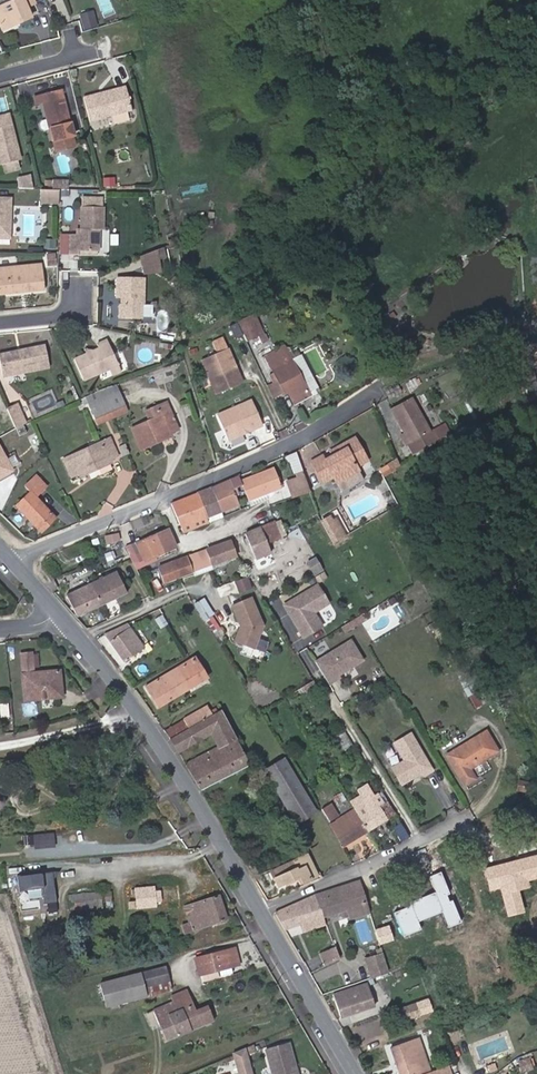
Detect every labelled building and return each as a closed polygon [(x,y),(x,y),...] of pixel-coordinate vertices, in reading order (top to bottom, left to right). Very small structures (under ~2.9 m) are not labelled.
[(1,28),(16,22),(17,26),(30,20),(26,10),(34,6),(32,0),(16,0),(17,2),(12,3),(10,0),(1,0),(0,0),(0,27),(1,28)] [(65,9),(62,0),(51,0),(55,13),(65,9)] [(95,29),(91,15),(78,18),(82,32),(95,29)] [(17,26),(16,22),(1,28),(2,32),(17,26)] [(99,96),(82,100),(89,123),(130,112),(124,89),(103,95),(103,98),(100,98),(99,96)] [(49,144),(72,139),(59,92),(44,96),(46,104),(39,106),(49,144)] [(46,104),(44,96),(32,99),(34,107),(39,106),(46,104)] [(7,118),(0,120),(0,165),(18,160),(7,118)] [(74,149),(72,139),(49,144),(51,154),(74,149)] [(18,176),(18,190),(33,189),(33,175),(18,176)] [(66,191),(65,182),(51,182),(51,191),(59,191),(66,191)] [(9,200),(0,200),(0,237),(9,237),(9,200)] [(102,232),(102,209),(82,209),(81,231),(77,231),(77,237),(70,237),(70,258),(77,258),(77,254),(97,254),(98,232),(102,232)] [(46,248),(56,248),(56,239),(46,239),(46,248)] [(160,273),(161,248),(144,254),(143,273),(160,273)] [(57,264),(57,251),(46,252),(47,265),(57,264)] [(40,265),(0,269),(0,295),(18,293),(18,291),(23,290),(23,293),(43,291),(40,265)] [(180,282),(175,276),(169,281),(173,285),(174,285),(180,282)] [(143,302),(143,279),(117,279),(117,297),(122,297),(125,297),(125,302),(122,305),(121,317),(139,318),(139,305),(143,302)] [(258,333),(263,330),(255,314),(239,322),(246,340),(258,334),(258,333)] [(97,344),(99,348),(75,359),(85,380),(111,368),(119,364),(108,339),(97,344)] [(2,377),(49,367),(44,344),(23,349),(24,352),(18,353),(17,350),(0,354),(0,366),(2,377)] [(243,382),(228,348),(202,358),(217,393),(243,382)] [(280,379),(274,382),(280,393),(287,389),(295,404),(309,396),(307,391),(290,361),(283,348),(268,356),(276,372),(280,379)] [(290,361),(307,391),(313,382),(299,356),(290,361)] [(119,364),(111,368),(114,375),(123,372),(119,364)] [(280,379),(276,372),(270,375),(274,382),(280,379)] [(268,386),(273,398),(280,393),(274,382),(268,386)] [(117,385),(101,391),(104,398),(120,392),(117,385)] [(89,404),(104,398),(101,391),(86,397),(89,404)] [(126,405),(120,392),(104,398),(110,411),(126,405)] [(89,404),(94,418),(110,411),(104,398),(89,404)] [(263,425),(252,399),(218,413),(229,439),(263,425)] [(403,436),(413,455),(438,441),(433,432),(432,432),(431,433),(430,433),(429,433),(411,399),(392,409),(406,434),(403,436)] [(141,449),(159,441),(158,438),(169,433),(178,430),(166,402),(146,411),(150,420),(132,428),(141,449)] [(17,429),(24,425),(24,424),(25,423),(17,404),(7,409),(17,429)] [(128,410),(126,405),(110,411),(113,417),(128,410)] [(113,417),(110,411),(94,418),(97,424),(113,417)] [(20,436),(28,432),(24,425),(17,429),(20,436)] [(35,450),(42,446),(33,432),(27,436),(35,450)] [(170,436),(169,433),(158,438),(159,441),(170,436)] [(323,483),(334,477),(337,482),(358,471),(356,467),(368,460),(355,437),(340,446),(342,450),(334,454),(324,459),(322,455),(312,461),(323,483)] [(110,438),(64,459),(73,476),(81,473),(82,475),(100,467),(98,463),(109,458),(118,454),(110,438)] [(130,453),(125,443),(119,446),(123,456),(130,453)] [(334,454),(342,450),(340,446),(332,450),(334,454)] [(400,467),(395,455),(390,458),(395,471),(400,467)] [(109,458),(98,463),(100,467),(111,462),(109,458)] [(245,489),(249,499),(280,487),(273,469),(242,481),(245,489)] [(363,479),(358,471),(337,482),(342,491),(363,479)] [(26,485),(31,491),(17,505),(42,531),(57,518),(36,496),(46,486),(36,475),(26,485)] [(245,489),(242,481),(240,475),(229,480),(235,496),(238,495),(238,492),(245,489)] [(287,482),(292,498),(310,492),(305,476),(287,482)] [(221,511),(238,504),(235,496),(229,480),(212,487),(221,511)] [(212,487),(197,493),(207,517),(221,511),(212,487)] [(180,523),(181,527),(191,523),(207,517),(197,493),(172,504),(180,523)] [(209,523),(223,517),(221,511),(207,517),(209,523)] [(334,542),(342,538),(329,516),(321,521),(334,542)] [(193,529),(209,523),(207,517),(191,523),(181,527),(183,533),(193,529)] [(281,537),(274,521),(260,527),(267,543),(281,537)] [(245,533),(256,560),(271,554),(268,546),(267,543),(260,527),(245,533)] [(156,556),(176,547),(168,528),(160,532),(145,538),(135,542),(144,561),(156,556)] [(303,534),(291,537),(295,553),(307,550),(303,534)] [(212,564),(236,555),(231,540),(206,550),(212,564)] [(144,561),(135,542),(127,546),(132,557),(137,568),(157,560),(156,556),(144,561)] [(192,572),(212,564),(206,550),(187,557),(192,572)] [(179,576),(192,572),(187,557),(173,562),(179,576)] [(314,574),(322,570),(315,558),(307,562),(314,574)] [(163,582),(179,576),(173,562),(158,567),(163,582)] [(207,570),(212,567),(213,567),(212,564),(192,572),(193,575),(201,572),(207,570)] [(101,605),(127,593),(117,572),(91,584),(101,605)] [(252,587),(248,575),(239,579),(243,591),(252,587)] [(67,595),(77,616),(101,605),(91,584),(67,595)] [(313,611),(328,602),(317,584),(285,604),(304,636),(321,625),(313,611)] [(255,595),(233,604),(239,620),(242,619),(243,622),(241,626),(240,626),(237,636),(256,645),(267,623),(255,595)] [(212,614),(203,599),(194,604),(204,619),(212,614)] [(364,613),(341,626),(345,633),(368,619),(364,613)] [(160,629),(169,624),(164,614),(155,618),(160,629)] [(220,628),(213,616),(207,620),(214,631),(220,628)] [(110,641),(129,628),(126,623),(105,633),(110,641)] [(144,648),(129,628),(110,641),(125,662),(144,648)] [(363,659),(351,639),(315,661),(327,682),(328,683),(336,678),(335,676),(363,659)] [(251,658),(254,649),(243,645),(240,654),(251,658)] [(24,701),(55,698),(54,689),(62,689),(60,670),(39,672),(34,672),(32,655),(32,652),(19,653),(24,701)] [(196,658),(190,662),(202,681),(207,678),(196,658)] [(147,686),(153,696),(157,694),(164,704),(202,681),(190,662),(168,675),(167,674),(147,686)] [(307,693),(318,688),(314,680),(303,685),(307,693)] [(378,694),(374,688),(366,693),(370,699),(378,694)] [(62,689),(54,689),(55,698),(63,698),(62,689)] [(479,692),(471,695),(475,708),(483,705),(479,692)] [(164,704),(157,694),(153,696),(159,707),(164,704)] [(1,718),(11,718),(11,704),(1,704),(1,718)] [(171,738),(218,711),(216,708),(210,711),(208,706),(184,720),(185,720),(166,731),(171,738)] [(218,711),(171,738),(169,739),(178,753),(210,733),(219,749),(186,765),(201,789),(250,765),(221,710),(218,711)] [(498,751),(486,730),(446,754),(465,786),(476,780),(470,768),(498,751)] [(394,743),(404,760),(392,768),(402,785),(413,778),(413,776),(417,774),(418,775),(422,773),(424,775),(432,770),(410,733),(394,743)] [(263,770),(297,823),(316,812),(283,758),(263,770)] [(519,779),(517,791),(529,793),(531,780),(519,779)] [(395,814),(386,801),(383,802),(378,795),(366,802),(361,796),(350,803),(354,810),(367,831),(395,814)] [(338,817),(330,804),(322,809),(329,821),(338,817)] [(367,831),(354,810),(330,825),(343,846),(367,831)] [(32,843),(31,834),(21,835),(21,844),(32,843)] [(317,875),(308,856),(271,873),(277,886),(300,876),(303,882),(317,875)] [(58,909),(54,871),(18,875),(21,907),(39,905),(39,911),(58,909)] [(367,902),(360,881),(315,896),(323,916),(367,902)] [(133,890),(133,893),(136,893),(137,901),(130,901),(130,908),(180,903),(178,884),(136,888),(136,889),(133,890)] [(227,918),(219,895),(184,906),(190,922),(183,925),(185,932),(227,918)] [(300,924),(304,930),(326,924),(323,916),(315,896),(276,912),(285,928),(300,924)] [(381,930),(383,938),(391,936),(389,927),(381,930)] [(239,964),(234,947),(195,958),(200,974),(219,969),(222,974),(232,971),(231,966),(239,964)] [(340,957),(337,950),(328,954),(331,962),(340,957)] [(372,977),(389,971),(384,953),(366,959),(372,977)] [(101,981),(107,1005),(172,989),(166,966),(101,981)] [(375,1005),(367,982),(333,994),(340,1016),(375,1005)] [(167,1039),(214,1018),(208,1005),(197,1010),(187,988),(171,996),(174,1001),(154,1010),(160,1023),(167,1039)] [(432,1010),(428,999),(401,1008),(406,1020),(432,1010)] [(145,1014),(151,1028),(160,1023),(154,1010),(145,1014)] [(391,1046),(400,1073),(421,1073),(430,1071),(418,1037),(391,1046)] [(289,1044),(265,1051),(272,1073),(297,1073),(289,1044)] [(247,1066),(243,1052),(234,1055),(238,1069),(247,1066)] [(517,1061),(519,1065),(516,1065),(518,1070),(521,1069),(521,1072),(536,1066),(536,1054),(517,1061)] [(497,1069),(495,1063),(488,1065),(490,1071),(497,1069)] [(448,1065),(430,1071),(421,1073),(451,1073),(448,1065)]
